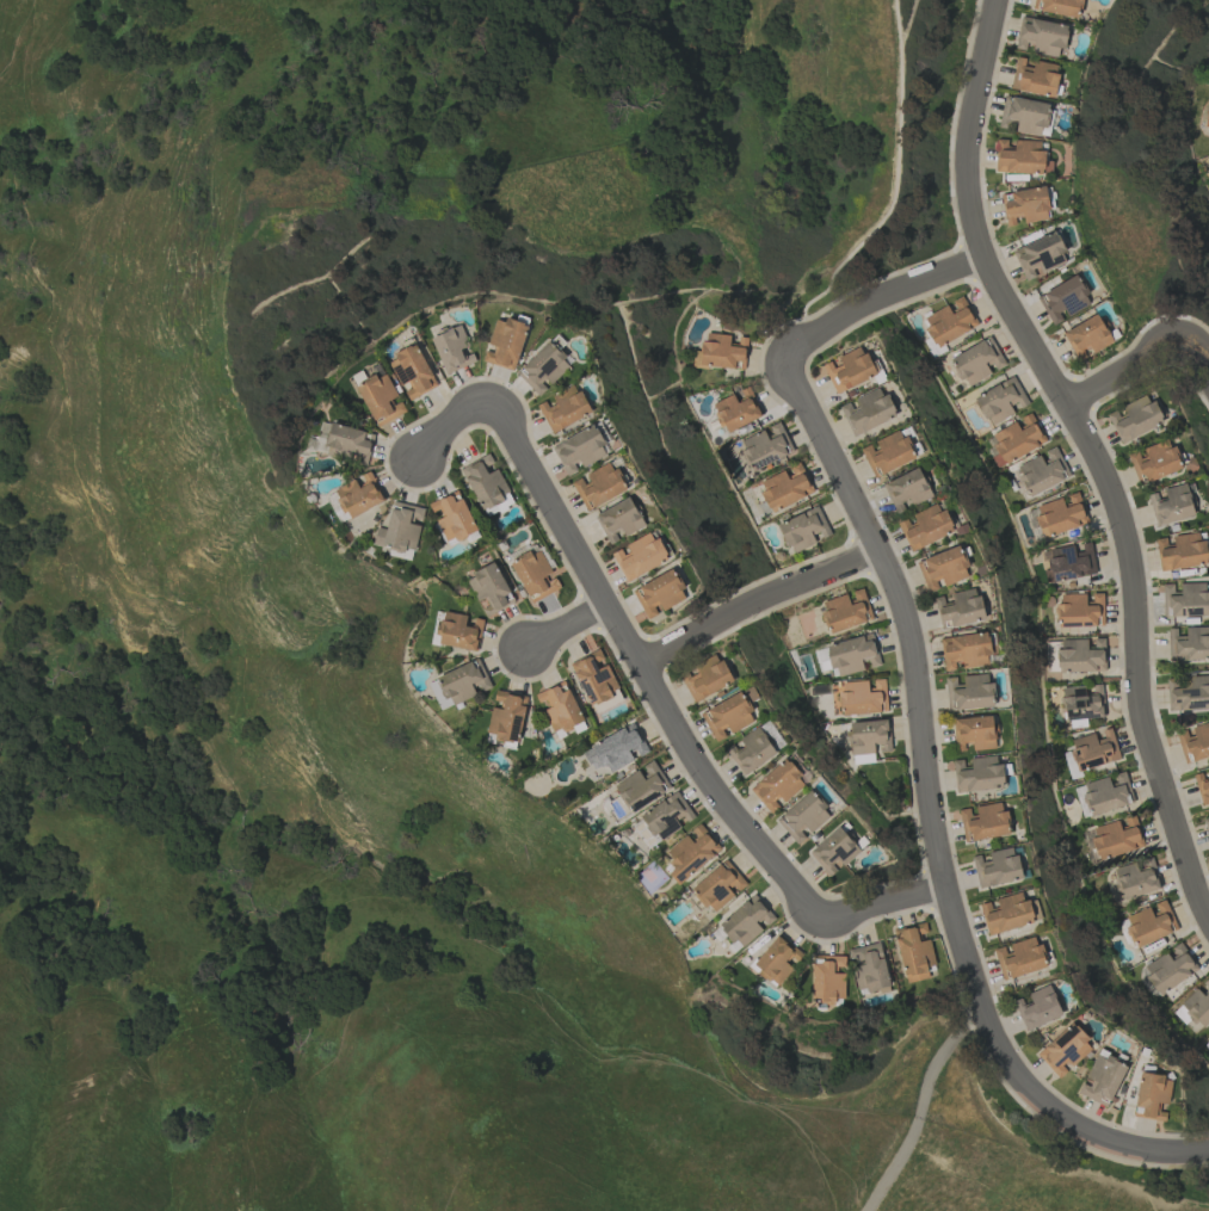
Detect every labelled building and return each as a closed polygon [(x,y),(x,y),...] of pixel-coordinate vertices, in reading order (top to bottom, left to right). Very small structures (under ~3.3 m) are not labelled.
[(1080,0),(1033,0),(1031,10),(1077,18),(1080,0)] [(1057,57),(1058,49),(1064,49),(1068,25),(1021,18),(1016,49),(1029,51),(1029,53),(1057,57)] [(1059,64),(1015,59),(1010,91),(1054,97),(1059,64)] [(998,128),(1043,135),(1049,104),(1003,96),(998,128)] [(995,172),(1048,174),(1049,152),(1039,152),(1039,141),(1014,140),(1013,151),(1007,151),(1007,140),(996,139),(995,172)] [(1002,202),(1007,226),(1016,224),(1014,217),(1022,216),(1024,224),(1050,219),(1044,187),(1010,193),(1011,200),(1002,202)] [(1023,279),(1067,264),(1056,233),(1012,248),(1023,279)] [(1092,303),(1076,274),(1036,297),(1053,326),(1066,318),(1092,303)] [(921,318),(936,347),(977,326),(962,296),(949,303),(950,304),(921,318)] [(1062,332),(1077,362),(1089,356),(1088,355),(1112,343),(1098,314),(1062,332)] [(495,320),(487,348),(486,347),(482,361),(514,371),(527,324),(506,318),(504,322),(495,320)] [(470,350),(460,325),(430,338),(445,374),(475,361),(470,350)] [(747,338),(738,338),(737,347),(729,346),(730,336),(704,333),(702,351),(693,350),(691,368),(706,369),(706,366),(744,370),(747,338)] [(1005,365),(990,337),(950,357),(965,388),(993,373),(992,372),(1005,365)] [(548,387),(548,386),(570,365),(548,342),(516,373),(538,397),(548,387)] [(409,400),(437,385),(415,344),(387,360),(409,400)] [(881,373),(875,360),(868,363),(861,346),(834,358),(834,360),(822,365),(835,394),(881,373)] [(401,401),(397,403),(385,373),(357,384),(374,426),(406,413),(401,401)] [(974,397),(989,427),(1014,415),(1012,411),(1027,403),(1014,376),(974,397)] [(591,414),(576,384),(548,397),(549,399),(537,405),(551,433),(591,414)] [(736,392),(711,404),(726,434),(762,416),(748,387),(736,392)] [(852,401),(839,407),(852,436),(895,417),(882,387),(851,400),(852,401)] [(1118,407),(1119,409),(1107,414),(1119,443),(1162,425),(1149,394),(1118,407)] [(1045,444),(1031,413),(1017,419),(1019,422),(985,438),(998,466),(1045,444)] [(739,440),(752,473),(794,456),(780,421),(766,427),(766,429),(739,440)] [(365,430),(329,424),(325,451),(368,458),(371,441),(363,440),(365,430)] [(551,446),(566,476),(579,470),(579,469),(608,455),(594,425),(551,446)] [(860,449),(873,478),(915,459),(901,429),(872,442),(873,443),(860,449)] [(1180,470),(1171,439),(1140,449),(1140,451),(1128,455),(1136,483),(1180,470)] [(1015,467),(1028,497),(1070,478),(1056,447),(1042,453),(1043,454),(1015,467)] [(496,466),(495,466),(489,454),(461,469),(482,510),(511,495),(496,466)] [(586,512),(626,490),(611,461),(583,476),(583,477),(571,483),(586,512)] [(813,493),(799,462),(787,468),(787,469),(758,482),(770,512),(813,493)] [(896,514),(904,510),(900,502),(908,498),(912,506),(932,497),(918,468),(882,484),(896,514)] [(358,480),(325,494),(338,522),(384,502),(370,471),(357,477),(358,480)] [(1198,515),(1189,483),(1160,491),(1160,493),(1148,497),(1156,527),(1198,515)] [(446,544),(476,532),(459,491),(428,504),(434,517),(435,517),(446,544)] [(1033,508),(1043,538),(1088,523),(1077,492),(1064,497),(1033,508)] [(643,528),(631,498),(595,513),(608,545),(621,539),(620,537),(643,528)] [(424,508),(391,501),(385,529),(376,527),(372,545),(414,553),(420,525),(424,508)] [(910,551),(953,532),(940,502),(909,516),(909,517),(897,523),(910,551)] [(831,535),(818,506),(777,524),(791,554),(818,542),(818,541),(831,535)] [(668,561),(653,531),(623,546),(624,547),(611,553),(625,582),(668,561)] [(1169,537),(1169,538),(1155,539),(1160,572),(1206,565),(1201,532),(1169,537)] [(1096,575),(1090,542),(1077,545),(1046,550),(1049,568),(1043,569),(1045,583),(1096,575)] [(970,576),(959,546),(916,561),(928,593),(941,588),(941,587),(970,576)] [(541,548),(511,562),(530,603),(560,589),(541,548)] [(488,600),(494,611),(513,602),(494,563),(466,577),(479,604),(488,600)] [(687,598),(673,570),(632,589),(646,619),(659,613),(659,612),(687,598)] [(1176,584),(1162,585),(1163,617),(1208,615),(1207,583),(1176,584)] [(872,619),(862,588),(849,593),(819,603),(829,633),(872,619)] [(977,588),(950,594),(953,604),(937,608),(941,629),(983,620),(977,588)] [(1103,593),(1088,594),(1057,594),(1057,627),(1103,626),(1103,593)] [(469,616),(440,611),(434,644),(477,652),(483,620),(469,618),(469,616)] [(1168,661),(1208,660),(1208,627),(1181,628),(1168,629),(1168,661)] [(991,665),(986,633),(940,639),(944,671),(991,665)] [(835,677),(866,669),(880,665),(872,634),(827,646),(835,677)] [(1057,640),(1058,673),(1105,671),(1103,638),(1093,639),(1093,649),(1087,649),(1087,639),(1057,640)] [(830,670),(825,648),(814,651),(819,672),(830,670)] [(619,692),(600,650),(570,663),(588,705),(619,692)] [(681,675),(691,701),(731,684),(719,654),(692,665),(694,670),(681,675)] [(491,687),(478,659),(427,682),(440,711),(477,694),(491,687)] [(947,710),(992,708),(990,674),(959,676),(959,677),(945,678),(947,710)] [(1208,709),(1208,676),(1181,677),(1181,687),(1167,688),(1168,711),(1208,709)] [(842,683),(843,692),(839,693),(840,715),(880,713),(880,710),(886,710),(884,679),(870,680),(870,681),(842,683)] [(554,734),(581,721),(563,682),(536,695),(541,707),(542,707),(554,734)] [(1064,720),(1104,718),(1102,685),(1088,686),(1062,687),(1064,720)] [(728,735),(755,721),(740,692),(700,713),(715,742),(728,735)] [(490,705),(487,738),(520,741),(524,696),(495,693),(494,705),(490,705)] [(954,719),(955,751),(964,751),(964,743),(972,742),(972,750),(994,749),(993,717),(954,719)] [(849,722),(850,755),(877,754),(877,752),(890,751),(888,720),(849,722)] [(1208,757),(1208,721),(1187,729),(1177,732),(1188,764),(1208,757)] [(609,772),(636,760),(635,757),(646,752),(634,725),(581,749),(591,771),(606,765),(609,772)] [(738,739),(741,743),(727,753),(743,776),(776,753),(758,726),(738,739)] [(1069,740),(1077,771),(1120,760),(1111,728),(1098,731),(1098,732),(1069,740)] [(955,792),(1004,789),(1002,764),(996,765),(996,756),(970,758),(970,769),(963,770),(962,760),(953,760),(955,792)] [(771,814),(781,804),(782,804),(806,782),(784,758),(749,790),(771,814)] [(613,784),(628,812),(670,791),(654,760),(639,767),(641,770),(613,784)] [(1206,771),(1193,775),(1201,805),(1208,803),(1208,769),(1205,770),(1206,771)] [(1134,803),(1124,771),(1111,775),(1080,785),(1090,816),(1134,803)] [(651,846),(680,828),(679,825),(693,816),(677,791),(633,819),(651,846)] [(831,816),(810,791),(776,820),(797,845),(808,835),(808,836),(831,816)] [(958,810),(963,842),(1009,835),(1004,802),(972,807),(972,808),(958,810)] [(1097,860),(1143,847),(1134,816),(1121,819),(1121,820),(1093,828),(1096,837),(1091,838),(1097,860)] [(664,853),(675,867),(668,873),(677,885),(720,850),(699,824),(688,833),(688,834),(664,853)] [(829,877),(860,851),(838,826),(808,853),(829,877)] [(984,853),(985,854),(972,857),(977,888),(1020,880),(1015,847),(984,853)] [(1160,890),(1152,858),(1112,868),(1120,901),(1160,890)] [(712,914),(747,885),(726,859),(691,889),(712,914)] [(764,929),(763,928),(774,919),(754,895),(718,924),(739,949),(764,929)] [(1151,906),(1123,918),(1136,948),(1178,929),(1164,899),(1151,906)] [(935,965),(928,936),(925,924),(894,930),(905,984),(929,978),(927,967),(935,965)] [(787,965),(798,953),(778,935),(750,966),(775,988),(792,969),(787,965)] [(1006,945),(1007,945),(993,949),(1002,980),(1045,967),(1036,936),(1006,945)] [(1142,966),(1157,994),(1197,973),(1181,942),(1167,949),(1169,952),(1142,966)] [(847,949),(849,959),(853,959),(859,993),(889,987),(880,943),(847,949)] [(844,970),(845,970),(844,956),(811,956),(811,1004),(834,1003),(833,999),(845,999),(844,970)] [(1179,1005),(1185,1011),(1184,1012),(1200,1030),(1208,1021),(1208,978),(1208,977),(1199,987),(1199,986),(1179,1005)] [(1024,1030),(1062,1016),(1050,985),(1025,995),(1025,997),(1013,1001),(1024,1030)] [(1059,1078),(1093,1046),(1071,1023),(1037,1055),(1059,1078)] [(1077,1093),(1107,1107),(1127,1064),(1098,1051),(1084,1081),(1083,1080),(1077,1093)] [(1172,1078),(1140,1073),(1132,1116),(1165,1121),(1166,1113),(1157,1111),(1158,1103),(1167,1105),(1172,1078)]
